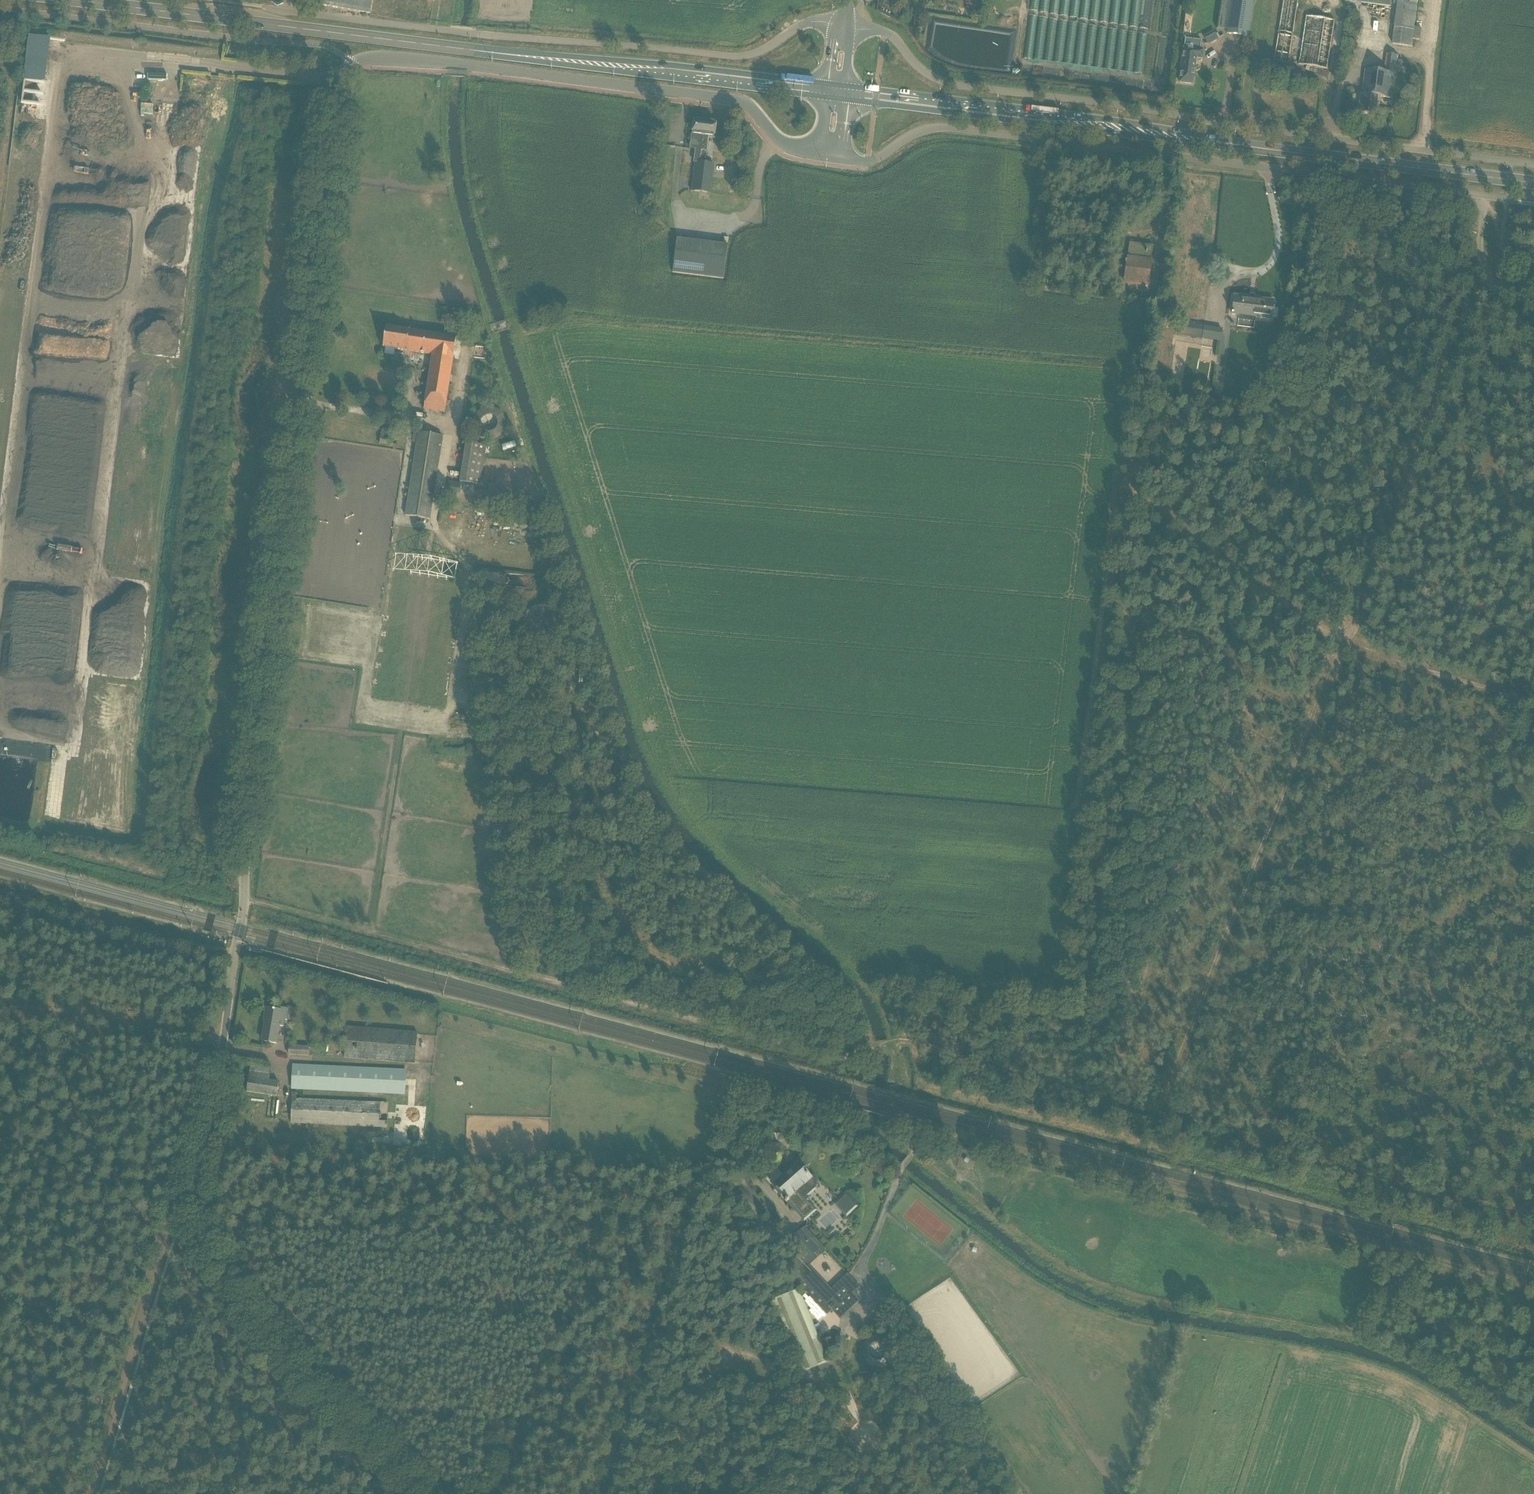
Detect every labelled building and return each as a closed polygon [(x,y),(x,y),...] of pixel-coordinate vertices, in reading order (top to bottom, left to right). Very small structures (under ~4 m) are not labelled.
[(373,0),(320,0),(319,4),(319,5),(370,14),(373,0)] [(1029,11),(1038,12),(1040,0),(1031,0),(1029,11)] [(1039,12),(1048,14),(1050,0),(1041,0),(1039,12)] [(1049,14),(1058,15),(1060,0),(1051,0),(1049,14)] [(1059,16),(1068,17),(1070,0),(1061,0),(1059,16)] [(1069,17),(1078,19),(1080,0),(1071,0),(1069,17)] [(1079,19),(1088,20),(1090,0),(1082,0),(1079,19)] [(1089,20),(1098,22),(1100,0),(1092,0),(1089,20)] [(1099,22),(1108,24),(1111,0),(1102,0),(1099,22)] [(1109,24),(1118,25),(1121,0),(1112,0),(1109,24)] [(1119,25),(1128,27),(1131,0),(1122,0),(1119,25)] [(1129,27),(1138,28),(1141,0),(1132,0),(1129,27)] [(1139,29),(1148,30),(1151,0),(1142,0),(1139,29)] [(1248,37),(1253,0),(1232,0),(1227,34),(1248,37)] [(1274,61),(1289,63),(1290,53),(1298,0),(1284,0),(1278,38),(1277,47),(1276,51),(1274,61)] [(1360,3),(1391,7),(1392,0),(1399,1),(1394,35),(1393,44),(1412,47),(1413,40),(1420,41),(1421,31),(1422,28),(1415,27),(1419,0),(1360,0),(1360,3)] [(1029,15),(1023,59),(1032,60),(1037,17),(1029,15)] [(1306,70),(1309,70),(1310,66),(1327,69),(1329,59),(1334,21),(1306,16),(1300,55),(1299,65),(1307,66),(1306,70)] [(1038,17),(1033,60),(1042,61),(1047,18),(1038,17)] [(1048,19),(1043,62),(1052,63),(1057,20),(1048,19)] [(1058,20),(1053,63),(1062,64),(1067,22),(1058,20)] [(1068,22),(1063,64),(1072,65),(1077,23),(1068,22)] [(1078,24),(1073,65),(1082,67),(1087,25),(1078,24)] [(1088,25),(1083,67),(1092,68),(1097,27),(1088,25)] [(1098,27),(1093,68),(1102,69),(1107,28),(1098,27)] [(1108,29),(1103,69),(1112,71),(1117,30),(1108,29)] [(1118,30),(1113,71),(1122,72),(1127,32),(1118,30)] [(1128,32),(1123,72),(1132,73),(1137,33),(1128,32)] [(1207,43),(1217,39),(1215,32),(1204,36),(1207,43)] [(1138,34),(1134,73),(1142,75),(1147,35),(1138,34)] [(1181,73),(1179,83),(1193,85),(1194,75),(1195,67),(1194,67),(1195,59),(1202,60),(1203,51),(1200,50),(1201,41),(1185,39),(1183,48),(1182,57),(1183,57),(1182,66),(1181,66),(1180,73),(1181,73)] [(1364,114),(1376,115),(1379,97),(1392,99),(1398,56),(1387,54),(1384,72),(1366,70),(1362,94),(1361,94),(1361,100),(1359,110),(1364,110),(1364,114)] [(1398,60),(1397,71),(1405,72),(1406,68),(1402,67),(1402,66),(1403,61),(1398,60)] [(691,191),(711,194),(712,178),(701,177),(703,163),(700,163),(705,120),(704,119),(704,121),(700,120),(700,119),(694,118),(693,128),(691,142),(697,142),(696,149),(694,162),(695,163),(691,191)] [(701,177),(712,178),(714,165),(705,163),(708,137),(714,138),(715,131),(717,121),(710,120),(710,122),(706,121),(706,120),(705,120),(700,163),(703,163),(701,177)] [(673,273),(723,279),(728,245),(677,238),(673,273)] [(1124,283),(1148,286),(1152,256),(1153,246),(1129,243),(1128,253),(1124,283)] [(1232,315),(1271,320),(1273,301),(1234,296),(1232,315)] [(444,327),(452,328),(454,316),(446,315),(446,316),(443,316),(442,323),(445,324),(444,327)] [(1202,339),(1220,341),(1222,329),(1179,322),(1178,332),(1202,336),(1202,339)] [(386,326),(383,347),(432,356),(425,402),(446,406),(456,337),(396,328),(386,326)] [(465,420),(466,428),(478,426),(480,439),(504,436),(501,407),(474,410),(475,418),(465,420)] [(379,443),(391,445),(393,435),(381,433),(379,443)] [(405,516),(429,520),(443,437),(418,433),(405,516)] [(466,444),(460,482),(479,485),(480,485),(486,447),(485,447),(466,444)] [(448,492),(459,494),(461,483),(450,481),(448,492)] [(266,1017),(262,1041),(272,1043),(276,1043),(279,1026),(284,1027),(285,1020),(288,1021),(289,1010),(280,1008),(280,1010),(279,1010),(277,1010),(267,1008),(265,1017),(266,1017)] [(344,1058),(415,1064),(418,1033),(347,1027),(344,1058)] [(289,1055),(309,1056),(310,1047),(289,1046),(289,1055)] [(247,1092),(276,1096),(279,1082),(269,1080),(271,1068),(251,1065),(247,1092)] [(294,1065),(293,1090),(297,1090),(299,1090),(404,1096),(405,1079),(406,1070),(294,1065)] [(291,1115),(291,1123),(387,1128),(387,1118),(388,1103),(298,1098),(296,1098),(297,1093),(292,1093),(291,1113),(291,1115)] [(797,1133),(798,1140),(808,1139),(808,1132),(797,1133)] [(942,1146),(939,1155),(956,1160),(959,1151),(942,1146)] [(788,1201),(804,1219),(814,1211),(805,1200),(802,1203),(793,1193),(810,1178),(798,1164),(782,1178),(774,1169),(767,1176),(787,1199),(785,1201),(786,1202),(788,1201)] [(834,1204),(847,1218),(858,1208),(845,1193),(834,1204)] [(832,1311),(840,1319),(862,1299),(856,1294),(861,1289),(848,1274),(831,1289),(809,1266),(826,1251),(804,1226),(789,1241),(806,1260),(789,1275),(827,1315),(832,1311)] [(802,1375),(803,1379),(812,1376),(811,1371),(818,1368),(820,1373),(829,1369),(814,1332),(820,1329),(818,1324),(812,1326),(798,1290),(768,1302),(798,1376),(802,1375)] [(835,1359),(844,1360),(846,1338),(837,1337),(835,1359)] [(884,1359),(876,1338),(860,1345),(869,1365),(884,1359)]
